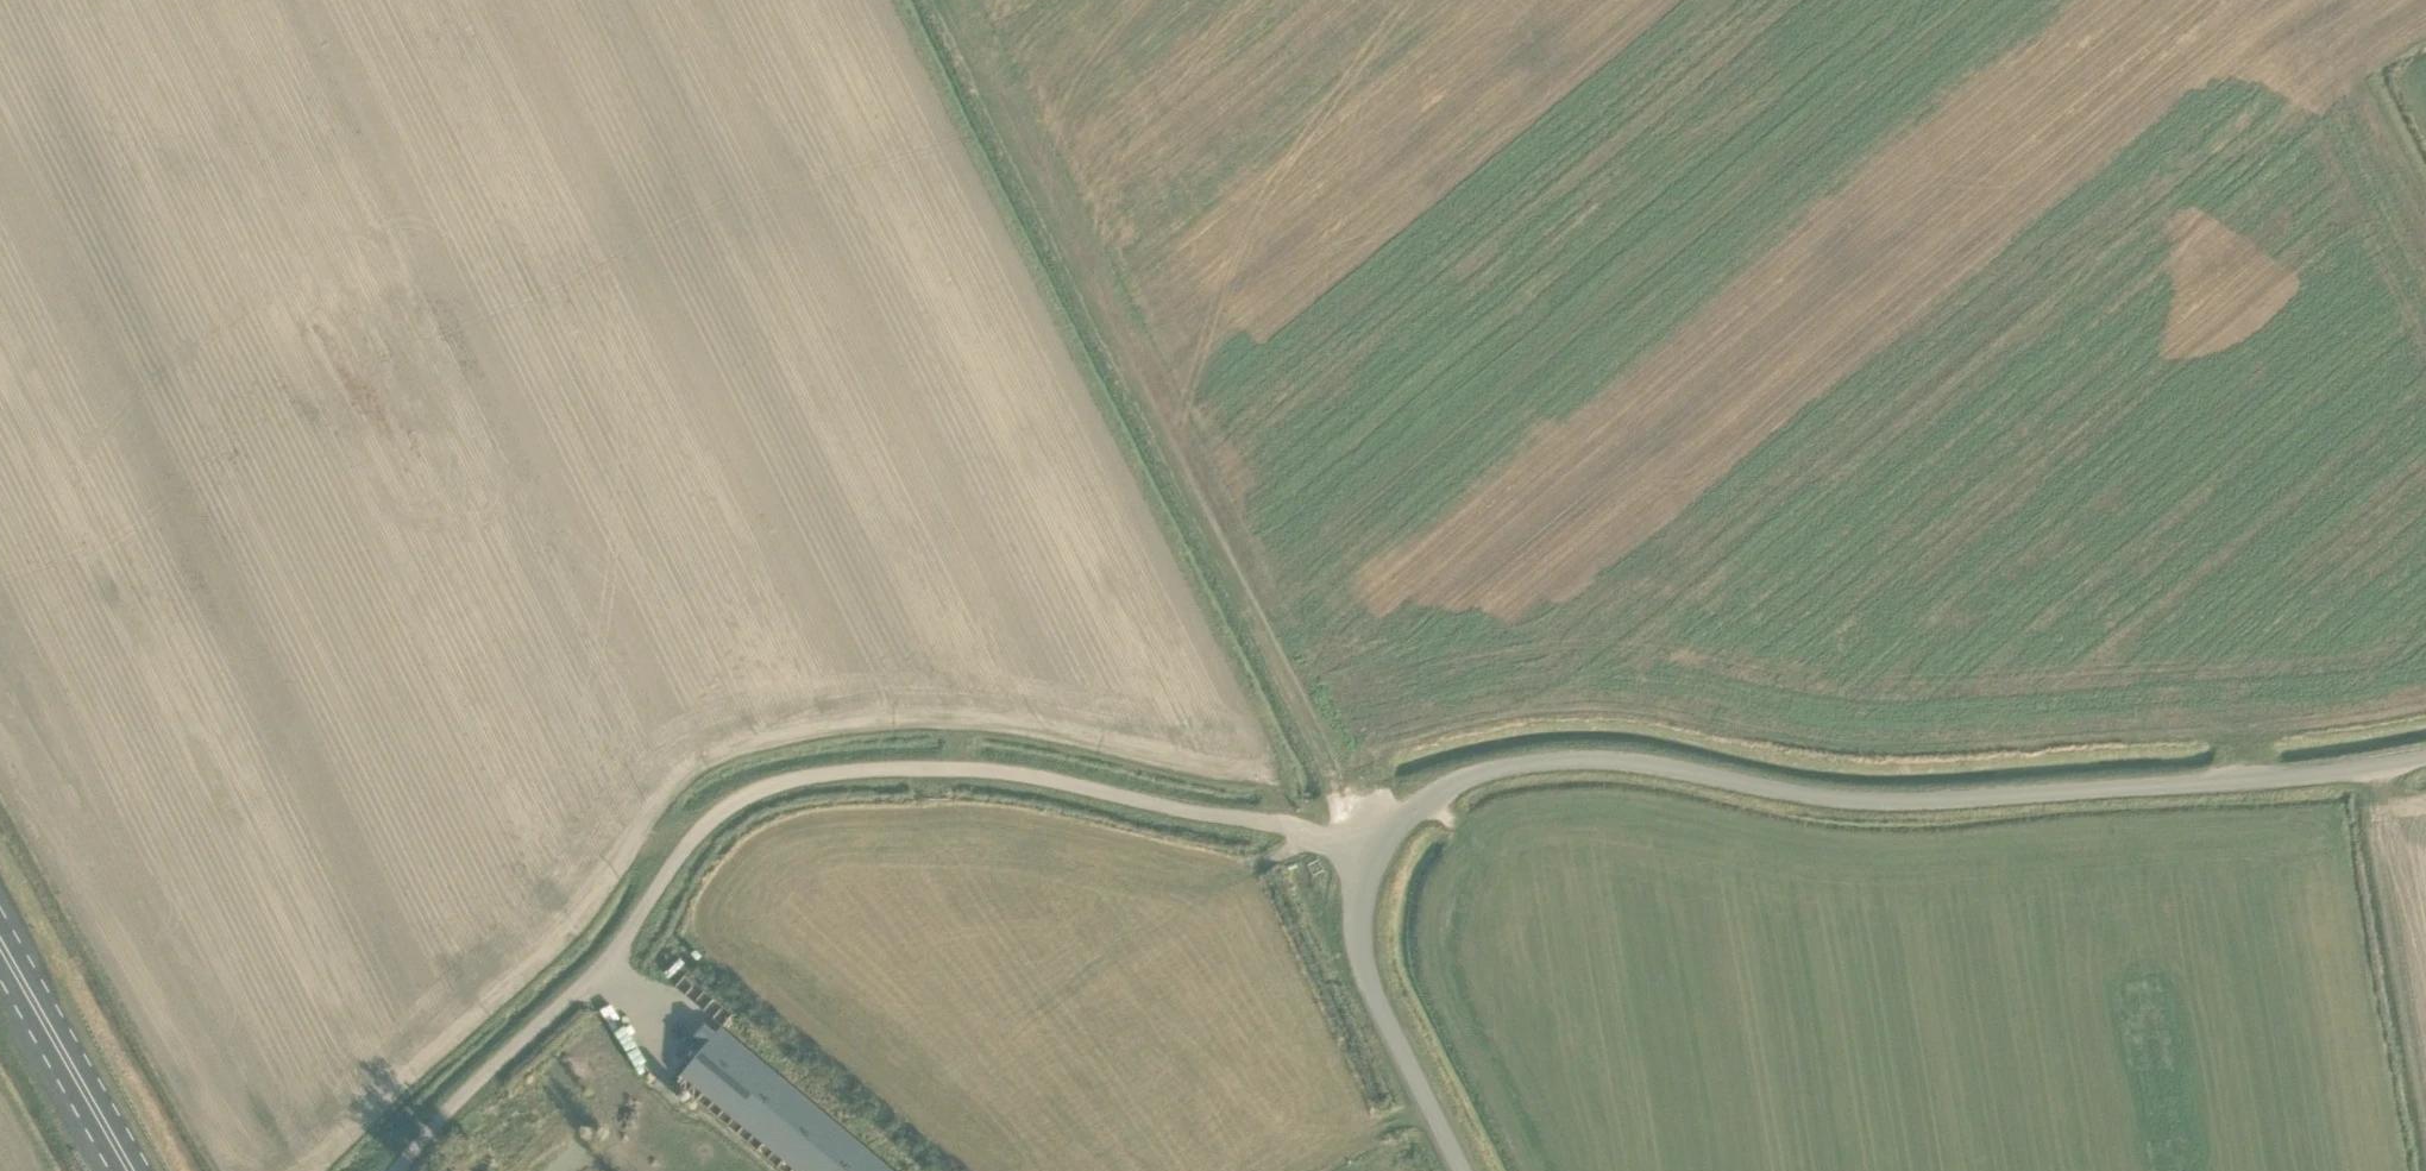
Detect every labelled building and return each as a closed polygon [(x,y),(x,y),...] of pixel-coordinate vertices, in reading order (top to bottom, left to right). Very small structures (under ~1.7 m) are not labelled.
[(704,1047),(716,1034),(705,1025),(694,1038),(704,1047)] [(704,1047),(681,1076),(795,1170),(891,1170),(721,1029),(716,1034),(704,1047)]
